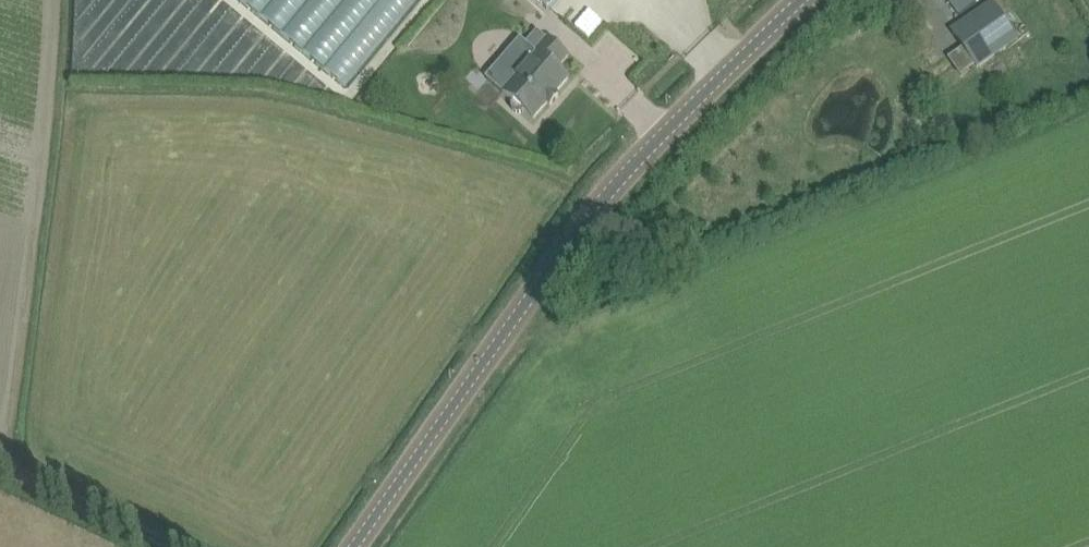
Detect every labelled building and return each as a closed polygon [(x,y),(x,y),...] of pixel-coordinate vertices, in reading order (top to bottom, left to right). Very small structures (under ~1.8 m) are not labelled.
[(549,11),(558,0),(537,0),(549,11)] [(959,16),(982,0),(947,0),(959,16)] [(993,3),(953,31),(977,66),(1017,38),(993,3)] [(538,53),(503,93),(512,101),(511,103),(511,104),(511,106),(511,108),(511,109),(512,111),(513,112),(515,113),(516,113),(518,114),(520,113),(521,113),(523,112),(524,111),(533,119),(547,103),(550,106),(559,96),(556,94),(569,78),(557,68),(568,56),(552,41),(548,38),(536,52),(538,53)] [(919,63),(898,71),(902,82),(924,74),(919,63)]
